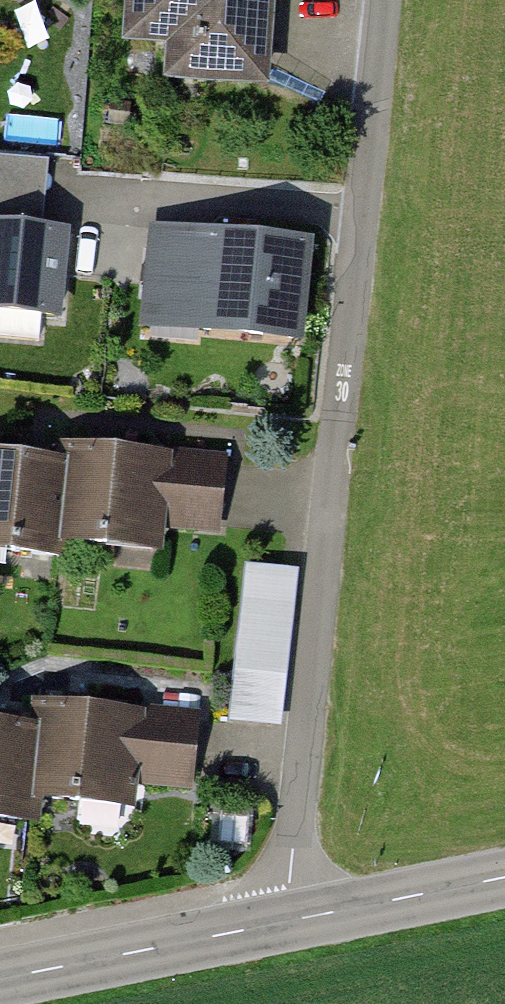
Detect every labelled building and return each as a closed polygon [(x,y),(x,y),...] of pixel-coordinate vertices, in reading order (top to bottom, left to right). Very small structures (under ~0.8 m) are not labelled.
[(165,47),(164,82),(256,84),(257,65),(274,65),(276,0),(124,0),(123,45),(165,47)] [(310,235),(152,221),(143,331),(300,344),(310,235)] [(0,223),(0,315),(59,320),(67,229),(0,223)] [(179,455),(74,445),(72,461),(65,546),(168,556),(171,530),(225,534),(232,463),(179,459),(179,455)] [(0,454),(0,556),(63,562),(65,546),(72,461),(0,454)] [(306,569),(249,563),(231,724),(288,730),(306,569)] [(154,710),(43,703),(42,723),(37,801),(144,808),(145,787),(198,790),(199,769),(202,721),(153,718),(154,710)] [(0,720),(0,819),(36,821),(37,801),(42,723),(0,720)]
